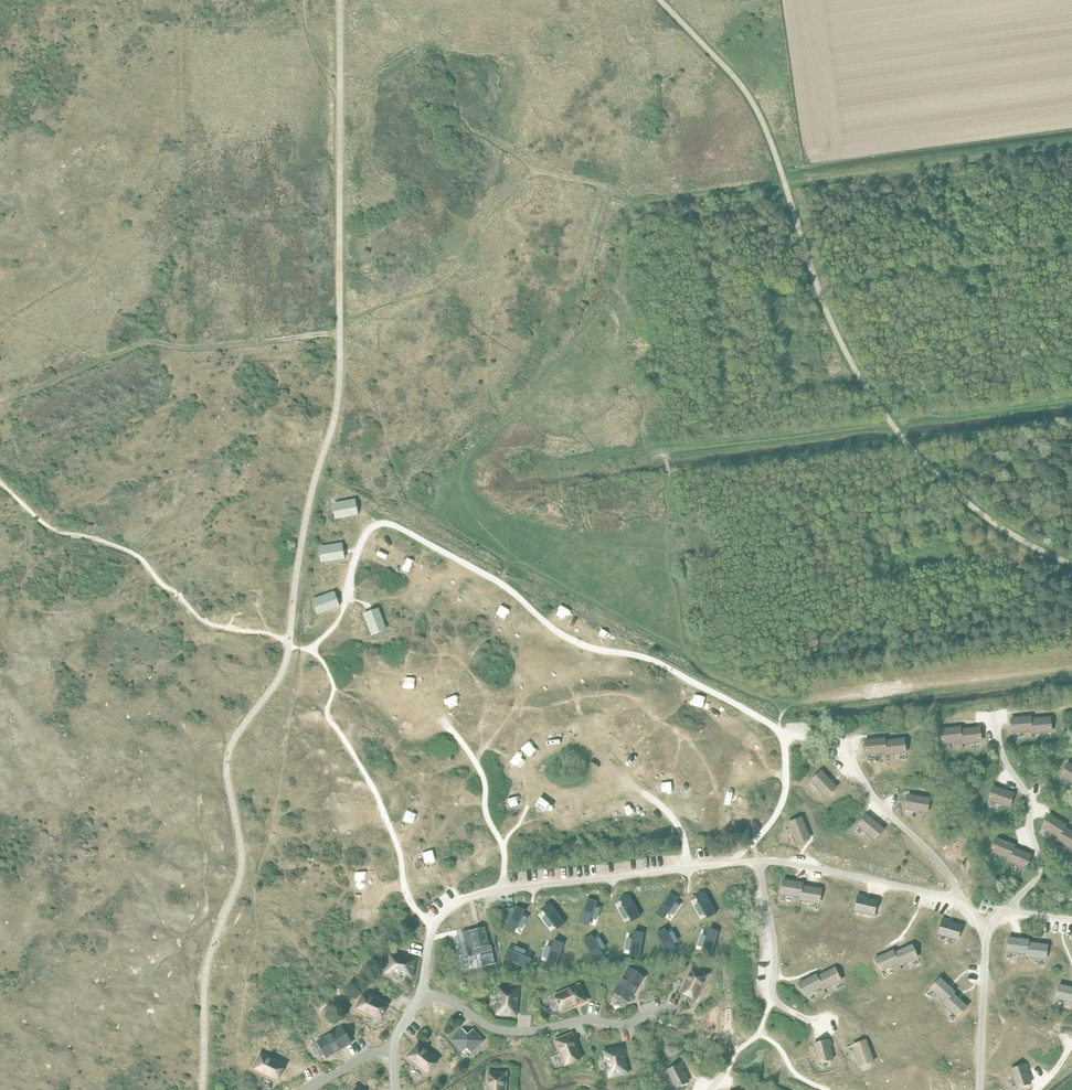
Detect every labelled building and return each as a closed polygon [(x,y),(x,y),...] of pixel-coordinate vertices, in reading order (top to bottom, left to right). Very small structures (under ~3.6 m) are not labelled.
[(359,516),(356,500),(333,504),(336,521),(359,516)] [(345,560),(342,544),(320,547),(322,564),(345,560)] [(340,608),(334,592),(313,600),(319,616),(340,608)] [(379,609),(363,615),(371,637),(388,631),(379,609)] [(1030,718),(1011,720),(1013,734),(1032,732),(1031,720),(1030,718)] [(1050,718),(1031,720),(1032,732),(1032,734),(1052,732),(1050,718)] [(960,728),(941,730),(943,744),(962,742),(961,730),(960,728)] [(980,728),(961,730),(962,742),(963,744),(982,742),(980,728)] [(884,739),(865,741),(867,755),(886,753),(885,741),(884,739)] [(904,739),(885,741),(886,753),(887,755),(906,753),(904,739)] [(1061,776),(1071,783),(1071,766),(1068,764),(1061,776)] [(821,771),(811,781),(826,797),(836,788),(821,771)] [(993,787),(989,801),(1010,808),(1014,794),(993,787)] [(908,795),(906,809),(927,813),(930,799),(908,795)] [(867,815),(858,826),(875,840),(884,829),(867,815)] [(1050,816),(1042,828),(1059,838),(1065,828),(1066,826),(1050,816)] [(802,818),(788,823),(797,844),(810,839),(802,818)] [(1057,840),(1071,849),(1071,833),(1065,828),(1059,838),(1057,840)] [(996,839),(991,852),(1009,859),(1013,849),(1014,846),(996,839)] [(1009,859),(1008,862),(1026,869),(1031,856),(1013,849),(1009,859)] [(800,897),(802,886),(802,883),(783,880),(781,894),(800,897)] [(802,886),(800,897),(800,900),(819,903),(821,889),(802,886)] [(699,892),(693,895),(706,918),(716,913),(705,892),(703,890),(699,892)] [(678,898),(669,891),(654,912),(663,919),(678,898)] [(628,893),(618,898),(629,921),(639,916),(628,893)] [(858,894),(854,911),(873,915),(877,901),(864,898),(864,896),(858,894)] [(596,902),(586,898),(577,922),(588,926),(596,902)] [(549,901),(541,907),(555,927),(563,921),(549,901)] [(515,912),(503,935),(513,940),(524,917),(515,912)] [(943,918),(939,934),(957,940),(961,926),(948,923),(949,920),(943,918)] [(470,930),(462,931),(467,953),(468,954),(468,957),(492,951),(491,945),(489,945),(485,927),(470,931),(470,930)] [(719,931),(706,927),(699,951),(711,955),(712,953),(719,931)] [(663,928),(654,933),(666,956),(675,951),(663,928)] [(643,933),(631,930),(626,956),(639,958),(639,955),(643,933)] [(589,934),(580,940),(594,962),(603,957),(589,934)] [(1026,954),(1028,943),(1028,940),(1009,938),(1007,952),(1026,954)] [(563,943),(552,939),(544,964),(555,967),(563,943)] [(1028,943),(1026,954),(1026,957),(1045,959),(1047,945),(1028,943)] [(894,953),(899,964),(900,966),(917,958),(911,945),(894,953)] [(529,959),(508,951),(504,961),(525,969),(529,959)] [(881,972),(899,964),(894,953),(893,951),(875,959),(881,972)] [(404,975),(411,976),(415,959),(390,954),(387,971),(394,973),(394,972),(404,974),(404,975)] [(635,972),(629,968),(625,974),(614,992),(629,1001),(644,977),(635,972)] [(709,975),(692,968),(681,992),(697,999),(709,975)] [(817,977),(822,987),(823,990),(841,981),(834,968),(817,977)] [(822,987),(817,977),(816,975),(798,984),(805,996),(822,987)] [(940,979),(931,989),(945,1002),(953,994),(955,992),(940,979)] [(561,1010),(562,1012),(586,1001),(579,985),(555,995),(556,997),(554,998),(557,1003),(558,1005),(560,1010),(561,1010)] [(1056,999),(1071,1003),(1071,988),(1060,985),(1056,999)] [(498,1005),(498,1013),(515,1015),(517,990),(500,988),(499,992),(499,996),(500,996),(500,1006),(498,1005)] [(385,1005),(386,1004),(362,993),(354,1009),(379,1020),(380,1018),(381,1019),(387,1006),(385,1005)] [(945,1002),(943,1004),(958,1017),(967,1007),(953,994),(945,1002)] [(318,1042),(327,1057),(351,1043),(342,1028),(318,1042)] [(467,1049),(471,1053),(484,1041),(473,1029),(467,1034),(462,1029),(451,1039),(463,1053),(467,1049)] [(571,1034),(555,1040),(565,1065),(581,1058),(571,1034)] [(830,1040),(814,1044),(819,1063),(833,1059),(829,1046),(832,1046),(830,1040)] [(866,1041),(852,1046),(860,1066),(873,1061),(866,1041)] [(418,1043),(406,1057),(427,1074),(438,1060),(418,1043)] [(608,1068),(610,1076),(627,1072),(622,1047),(604,1051),(606,1059),(607,1058),(609,1068),(608,1068)] [(260,1054),(252,1070),(276,1081),(284,1065),(260,1054)] [(682,1063),(667,1071),(676,1088),(688,1082),(682,1070),(684,1069),(682,1063)] [(1026,1064),(1011,1070),(1018,1089),(1031,1083),(1026,1071),(1028,1070),(1026,1064)] [(506,1073),(488,1072),(487,1089),(505,1089),(506,1073)]
